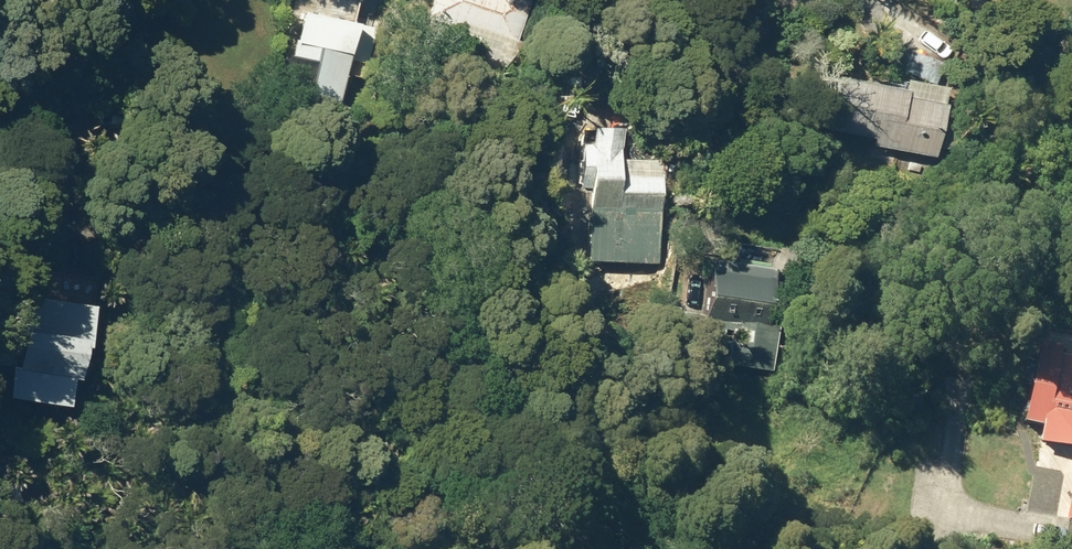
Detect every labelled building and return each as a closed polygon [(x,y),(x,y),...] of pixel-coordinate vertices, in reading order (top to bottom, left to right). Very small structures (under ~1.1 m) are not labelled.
[(512,44),(525,0),(423,0),(418,16),(512,44)] [(291,42),(373,60),(381,22),(349,16),(349,21),(298,9),(291,42)] [(899,69),(931,83),(940,61),(907,48),(899,69)] [(317,76),(338,78),(341,57),(320,54),(317,76)] [(869,143),(930,154),(940,103),(936,103),(940,85),(897,77),(896,86),(831,75),(821,127),(871,136),(869,143)] [(193,135),(204,136),(206,122),(194,120),(193,135)] [(939,146),(953,148),(958,123),(944,121),(939,146)] [(655,282),(658,156),(615,155),(616,123),(583,123),(584,145),(574,145),(575,186),(584,185),(584,260),(614,261),(613,283),(655,282)] [(690,357),(765,369),(771,326),(767,326),(770,305),(762,304),(768,268),(708,258),(699,312),(681,309),(675,348),(692,350),(690,357)] [(50,400),(53,371),(58,372),(61,341),(75,342),(80,302),(13,294),(6,365),(0,363),(0,395),(50,400)] [(1060,369),(1063,353),(1035,348),(1021,422),(1042,427),(1039,444),(1071,451),(1071,371),(1060,369)]
